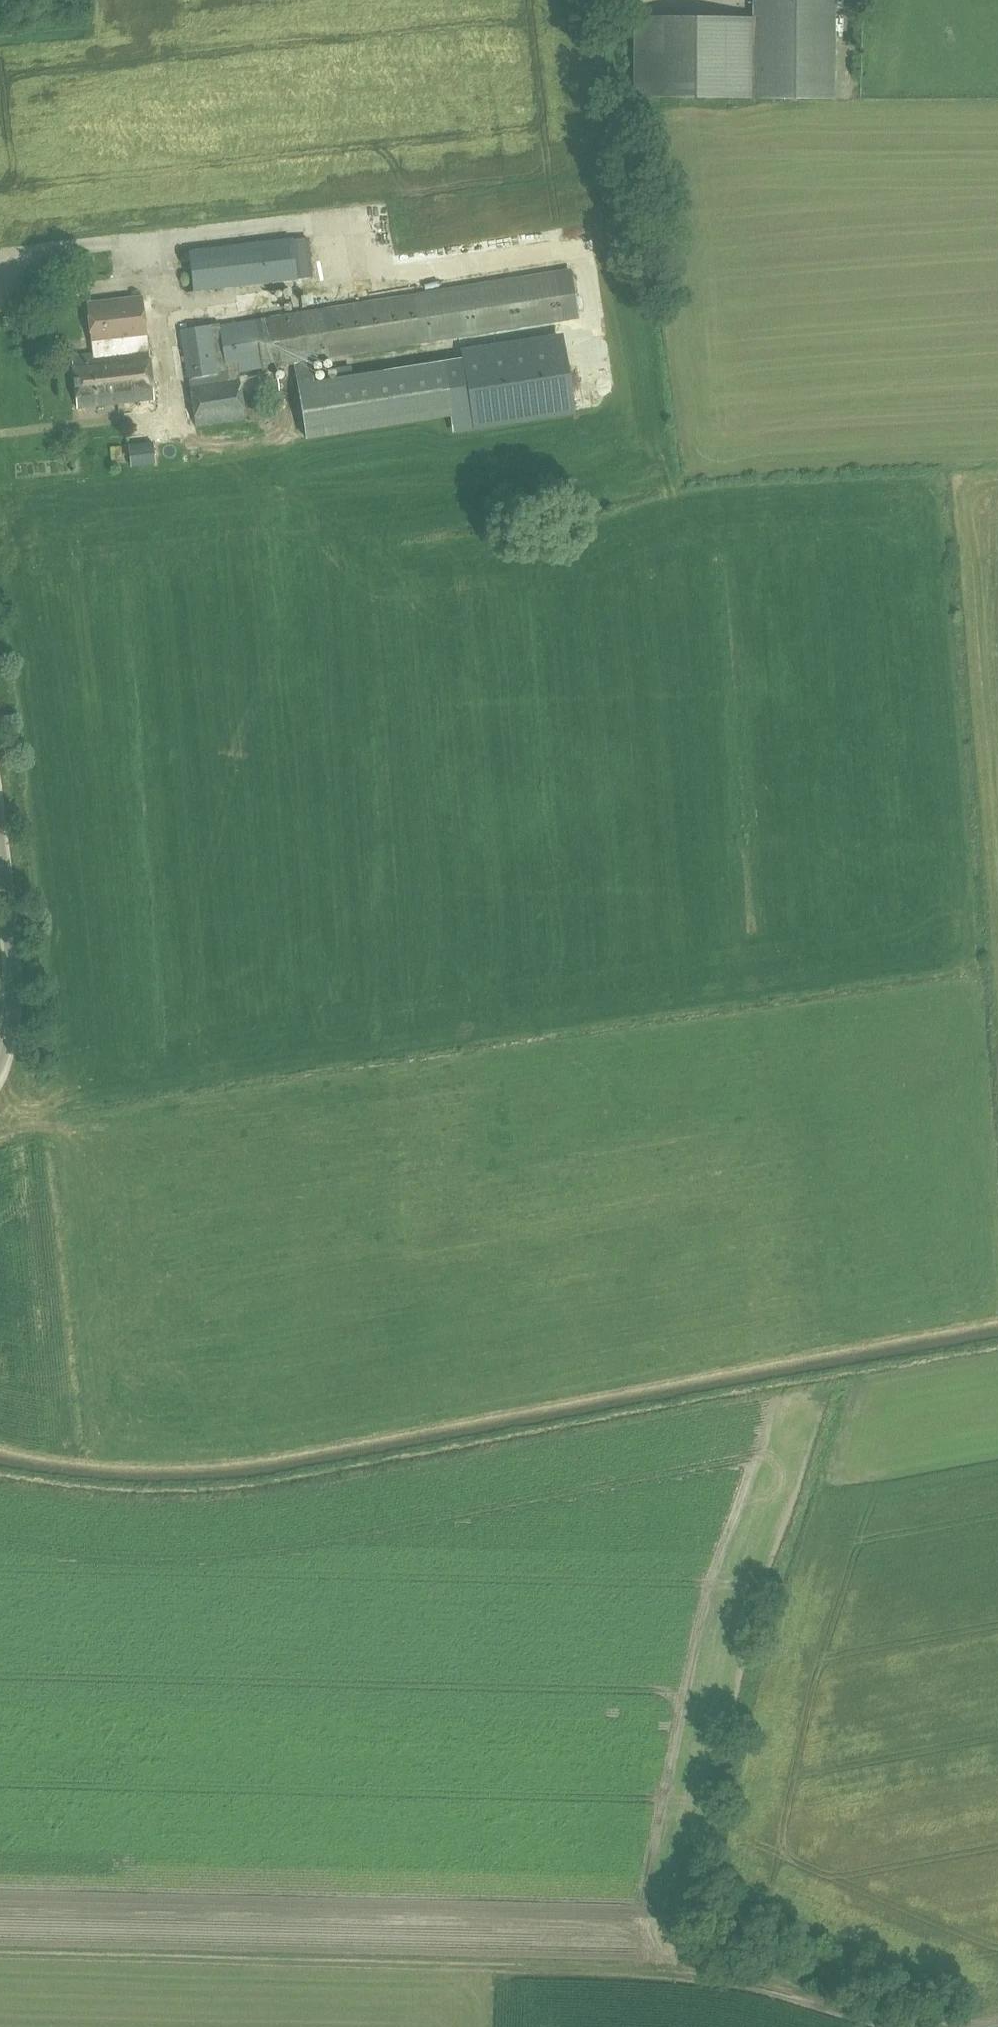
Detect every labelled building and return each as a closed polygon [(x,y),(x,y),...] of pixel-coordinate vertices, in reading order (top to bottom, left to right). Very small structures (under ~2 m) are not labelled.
[(833,97),(834,0),(754,0),(753,17),(753,98),(833,97)] [(633,97),(753,98),(753,17),(634,15),(633,97)] [(189,249),(194,292),(299,280),(295,238),(189,249)] [(569,270),(181,328),(190,388),(240,381),(238,371),(296,362),(306,437),(451,416),(442,363),(314,382),(311,359),(577,319),(569,270)] [(87,302),(91,341),(147,334),(143,296),(87,302)] [(154,399),(148,347),(72,355),(78,408),(154,399)] [(247,418),(246,385),(197,387),(199,421),(247,418)] [(129,443),(132,466),(155,463),(153,441),(129,443)]
